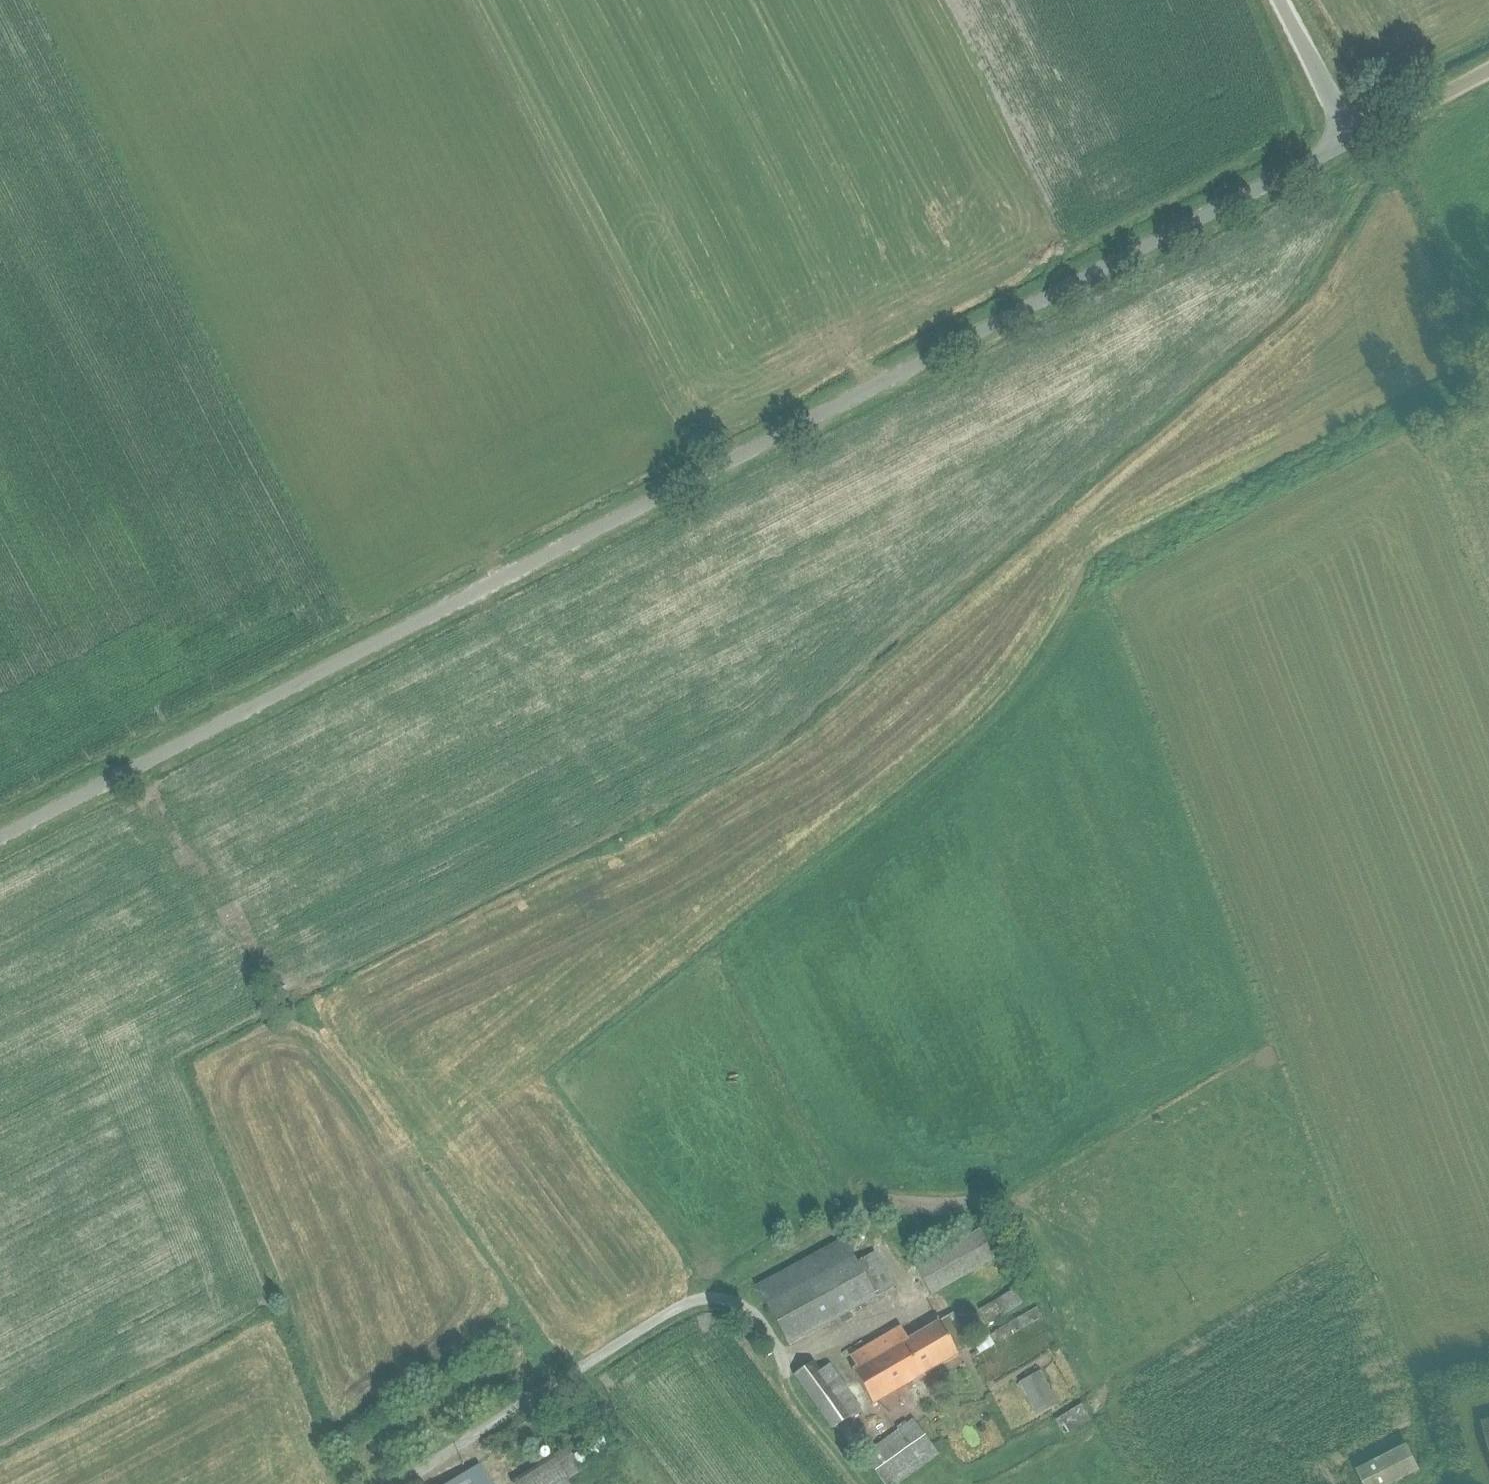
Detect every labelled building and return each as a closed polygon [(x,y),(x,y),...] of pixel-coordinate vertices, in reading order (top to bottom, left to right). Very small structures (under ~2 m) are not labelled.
[(917,1263),(936,1293),(999,1253),(980,1222),(917,1263)] [(750,1284),(786,1344),(899,1277),(881,1247),(862,1258),(844,1228),(750,1284)] [(1005,1308),(1013,1324),(1040,1311),(1032,1295),(1005,1308)] [(848,1353),(878,1402),(967,1348),(944,1312),(910,1332),(903,1319),(848,1353)] [(1024,1366),(1059,1349),(1043,1316),(1008,1333),(1024,1366)] [(823,1362),(797,1383),(834,1431),(860,1410),(823,1362)] [(1019,1387),(1038,1421),(1064,1406),(1045,1372),(1019,1387)] [(1092,1453),(1116,1437),(1091,1400),(1068,1415),(1092,1453)] [(861,1454),(880,1483),(899,1483),(945,1454),(920,1416),(861,1454)] [(638,1472),(606,1428),(528,1483),(621,1483),(638,1472)] [(1415,1469),(1401,1441),(1342,1469),(1350,1483),(1383,1483),(1415,1469)] [(461,1483),(483,1483),(478,1475),(461,1483)]
